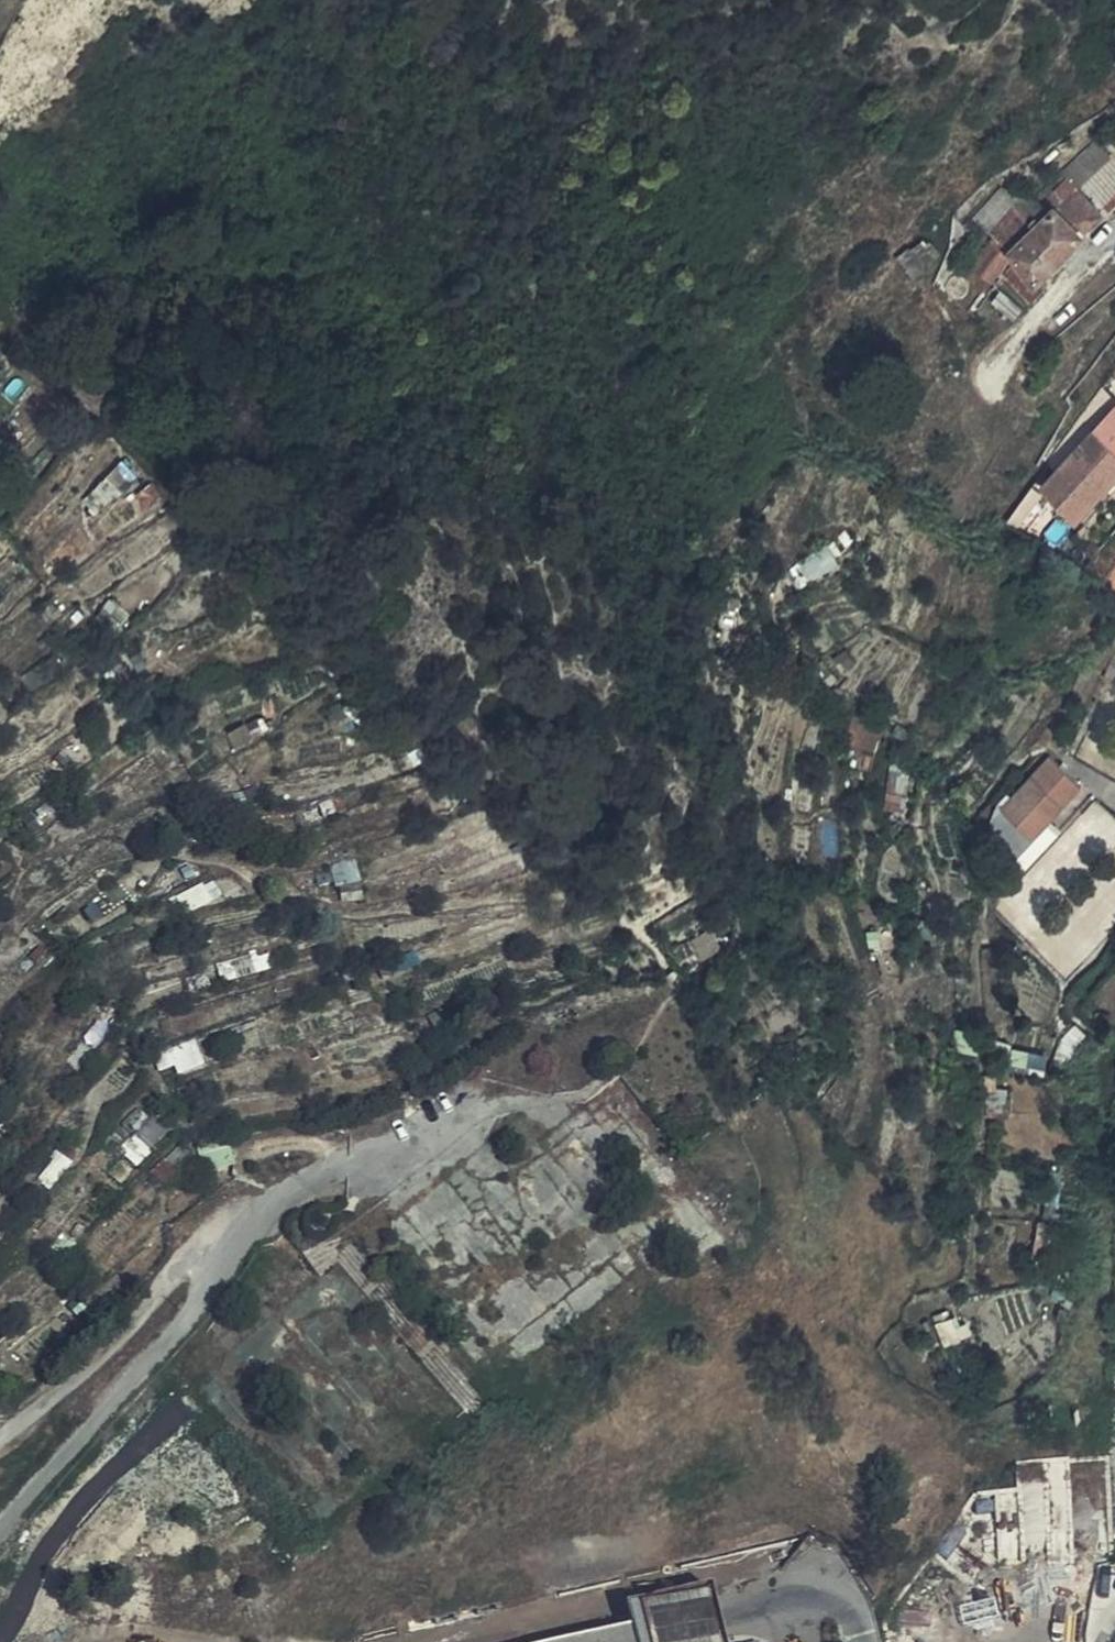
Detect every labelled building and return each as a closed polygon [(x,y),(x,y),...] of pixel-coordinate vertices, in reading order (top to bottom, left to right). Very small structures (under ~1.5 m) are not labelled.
[(1096,136),(1107,150),(1114,143),(1114,117),(1096,136)] [(1114,192),(1114,170),(1102,157),(1074,184),(1100,208),(1114,192)] [(1038,207),(1060,182),(1052,174),(1029,197),(997,194),(967,225),(983,239),(1008,213),(1028,228),(1043,214),(1038,207)] [(1007,256),(1014,264),(1030,281),(1094,215),(1060,182),(1038,207),(1043,214),(1028,228),(1008,213),(983,239),(963,268),(986,285),(1007,256)] [(1024,309),(1029,302),(1040,292),(1030,281),(1014,264),(998,279),(1024,309)] [(960,282),(956,276),(948,274),(944,275),(938,280),(933,285),(933,290),(936,297),(940,303),(947,304),(956,300),(961,294),(962,287),(960,282)] [(1088,432),(1113,455),(1114,457),(1114,410),(1110,406),(1088,432)] [(1113,455),(1088,432),(1034,491),(1061,515),(1113,455)] [(1061,515),(1070,523),(1114,472),(1114,457),(1113,455),(1061,515)] [(1114,599),(1114,552),(1091,583),(1114,599)] [(1017,865),(1088,789),(1049,753),(978,829),(1017,865)] [(703,1586),(632,1607),(637,1630),(640,1641),(716,1641),(703,1586)] [(637,1630),(586,1641),(640,1641),(637,1630)]
